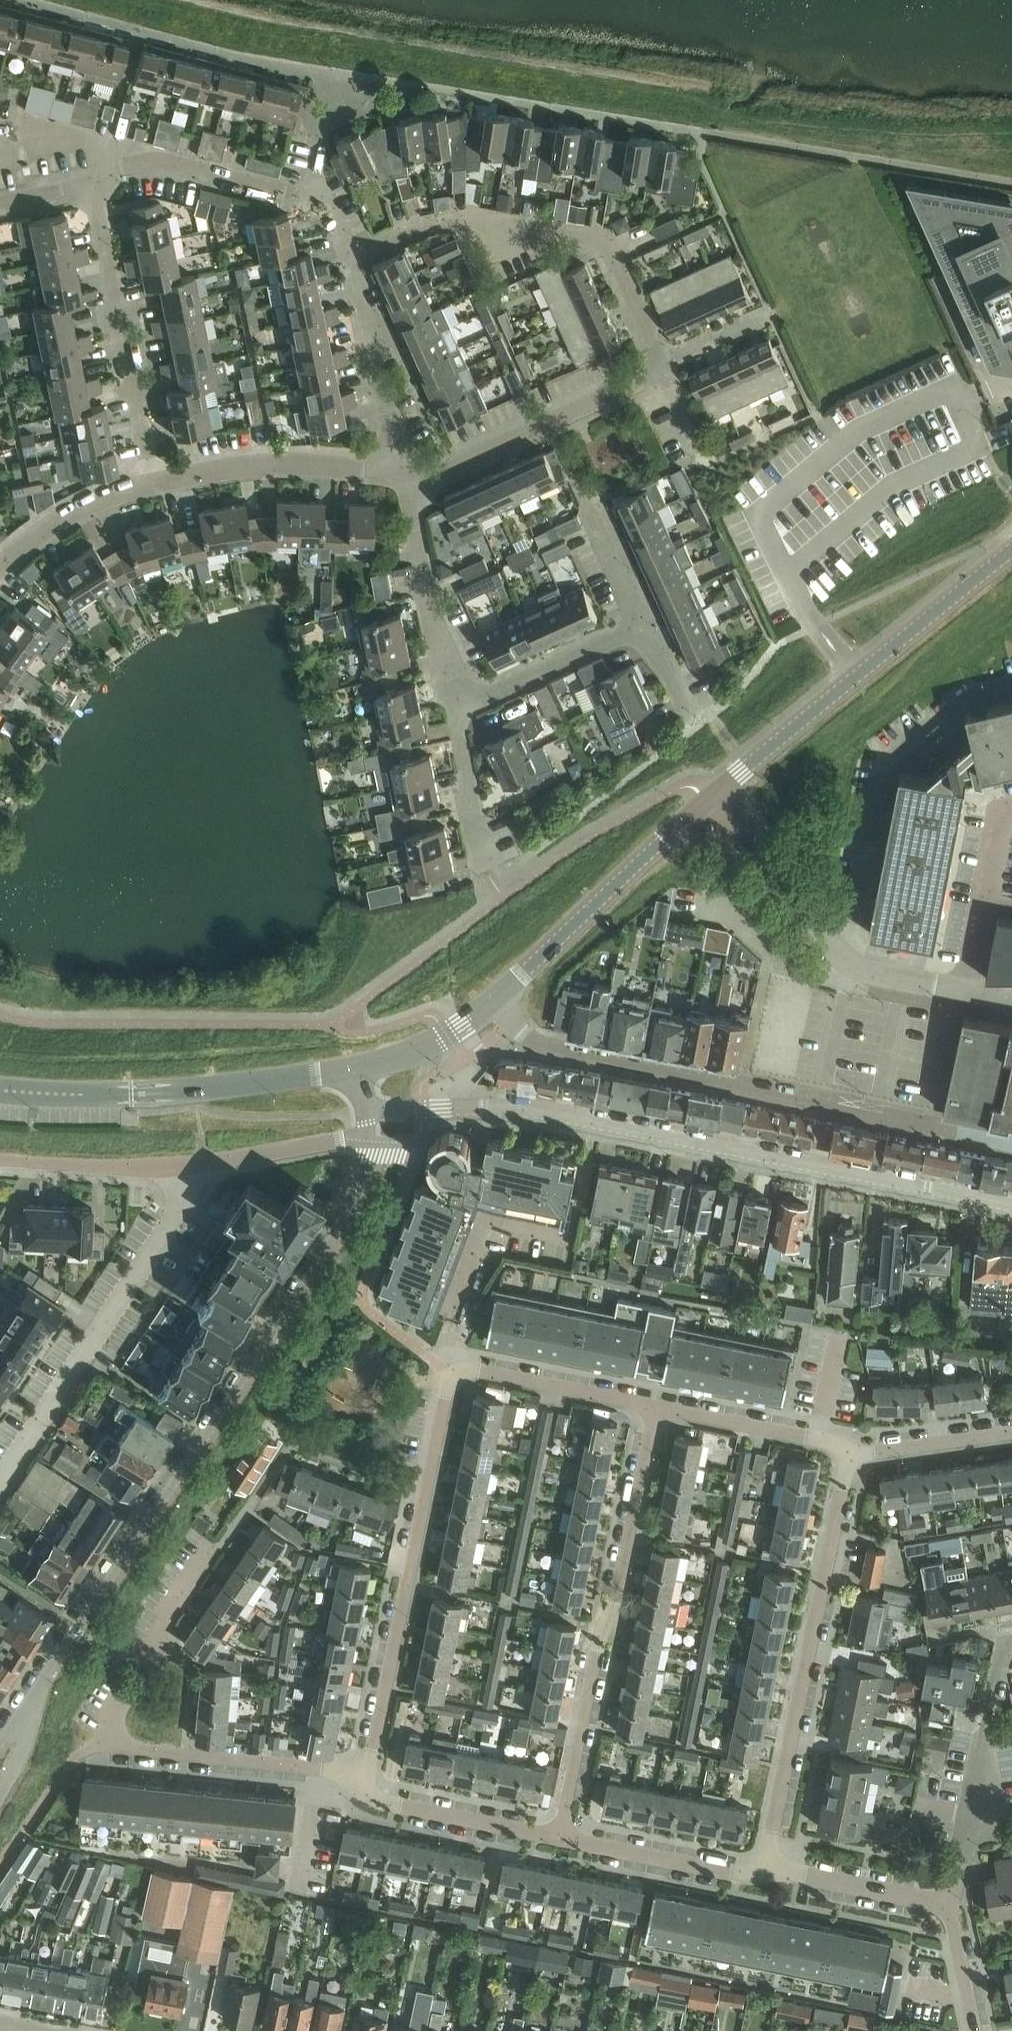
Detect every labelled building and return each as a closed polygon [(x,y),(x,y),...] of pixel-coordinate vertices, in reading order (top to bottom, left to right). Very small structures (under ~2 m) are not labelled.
[(8,47),(17,10),(0,5),(0,45),(8,47)] [(17,10),(8,47),(30,52),(40,16),(17,10)] [(40,16),(30,52),(52,58),(62,22),(40,16)] [(62,22),(52,58),(74,64),(84,28),(62,22)] [(84,28),(74,64),(86,67),(83,76),(94,79),(96,70),(106,33),(84,28)] [(106,33),(96,70),(94,79),(111,83),(116,80),(117,76),(119,76),(129,40),(106,33)] [(144,44),(134,80),(157,86),(167,50),(144,44)] [(167,50),(157,86),(179,92),(189,56),(167,50)] [(189,56),(179,92),(202,98),(211,62),(189,56)] [(211,62),(202,98),(224,104),(233,67),(211,62)] [(255,73),(233,67),(224,104),(234,107),(232,116),(243,118),(245,109),(246,110),(255,73)] [(255,73),(246,110),(268,116),(277,79),(255,73)] [(277,79),(268,116),(286,120),(284,130),(296,133),(308,87),(277,79)] [(31,85),(26,102),(25,109),(37,113),(44,88),(31,85)] [(44,88),(37,113),(49,116),(56,91),(44,88)] [(76,96),(69,121),(81,124),(88,99),(76,96)] [(88,99),(81,124),(93,128),(100,103),(88,99)] [(424,116),(430,156),(451,153),(454,170),(467,168),(468,116),(460,117),(448,119),(447,113),(424,116)] [(468,116),(467,168),(481,169),(483,153),(506,157),(512,117),(489,114),(488,120),(475,117),(469,116),(468,116)] [(382,128),(396,177),(409,175),(407,159),(430,156),(424,116),(400,119),(401,126),(394,126),(382,128)] [(512,117),(506,157),(527,160),(524,177),(539,179),(547,129),(534,127),(535,121),(512,117)] [(159,118),(153,143),(165,147),(172,121),(159,118)] [(172,121),(165,147),(177,150),(184,125),(172,121)] [(547,129),(539,179),(552,181),(555,165),(577,169),(583,129),(560,125),(559,131),(547,129)] [(136,126),(133,138),(143,141),(146,129),(136,126)] [(384,182),(396,177),(382,128),(364,136),(361,130),(339,140),(344,151),(333,156),(342,175),(353,171),(356,177),(377,168),(384,182)] [(583,129),(577,169),(598,172),(596,189),(610,191),(618,141),(605,139),(606,133),(583,129)] [(204,130),(197,155),(209,158),(216,133),(204,130)] [(216,133),(209,158),(221,162),(228,137),(216,133)] [(618,141),(610,191),(623,193),(626,176),(648,180),(654,141),(631,137),(630,143),(618,141)] [(654,141),(648,180),(646,190),(668,194),(667,200),(694,205),(699,176),(685,174),(689,153),(676,151),(677,145),(654,141)] [(247,155),(244,168),(254,170),(257,158),(247,155)] [(257,158),(254,170),(278,176),(282,164),(257,158)] [(196,206),(194,215),(206,218),(211,200),(213,192),(200,189),(196,206)] [(953,270),(983,337),(1006,326),(1009,334),(1011,333),(1011,237),(997,204),(917,190),(953,270)] [(501,193),(498,208),(512,211),(515,195),(501,193)] [(212,220),(214,220),(225,223),(231,198),(231,197),(219,194),(212,220)] [(433,195),(419,196),(421,212),(435,210),(433,195)] [(452,195),(436,197),(438,210),(454,208),(452,195)] [(132,222),(136,244),(172,237),(167,215),(163,216),(160,202),(131,208),(134,221),(132,222)] [(557,203),(554,219),(568,221),(571,205),(557,203)] [(571,205),(568,221),(585,224),(588,207),(571,204),(571,205)] [(997,204),(1011,237),(1011,207),(997,204)] [(251,221),(255,243),(291,235),(287,213),(251,221)] [(34,243),(34,244),(69,236),(65,214),(31,221),(30,218),(17,220),(22,245),(34,243)] [(626,216),(614,221),(619,232),(619,234),(631,228),(632,228),(631,226),(626,216)] [(652,228),(658,240),(680,229),(675,218),(652,228)] [(707,225),(695,231),(699,239),(711,233),(707,226),(707,225)] [(695,231),(684,236),(687,244),(699,239),(695,231)] [(260,264),(274,261),(296,257),(296,256),(310,254),(308,246),(294,249),(291,235),(255,243),(260,264)] [(34,244),(38,265),(88,254),(86,247),(72,250),(69,236),(34,244)] [(125,261),(127,268),(176,258),(172,237),(136,244),(139,258),(125,261)] [(431,266),(463,252),(461,250),(456,238),(425,252),(431,266)] [(668,243),(656,248),(660,256),(671,251),(668,243)] [(656,248),(645,253),(648,261),(660,256),(656,248)] [(374,266),(384,287),(416,272),(406,251),(374,266)] [(38,265),(43,286),(78,278),(75,265),(89,262),(88,254),(38,265)] [(296,257),(274,261),(274,262),(279,282),(328,272),(327,264),(313,267),(310,254),(306,254),(296,256),(296,257)] [(713,263),(733,307),(752,299),(731,254),(713,263)] [(460,275),(464,274),(471,270),(466,259),(465,256),(454,261),(460,275)] [(142,273),(145,288),(159,285),(159,284),(180,279),(180,278),(176,258),(127,268),(128,276),(142,273)] [(536,273),(550,305),(595,284),(586,264),(563,274),(557,263),(536,273)] [(693,272),(715,315),(733,307),(713,263),(693,272)] [(469,285),(476,281),(471,270),(464,274),(469,285)] [(279,282),(267,284),(271,304),(283,302),(283,303),(318,296),(316,282),(330,279),(328,272),(279,282)] [(393,306),(425,292),(435,287),(432,280),(423,285),(416,272),(384,287),(393,306)] [(674,281),(694,325),(715,315),(693,272),(674,281)] [(161,291),(163,305),(199,298),(194,275),(180,278),(180,279),(159,284),(159,285),(145,288),(146,294),(161,291)] [(33,288),(37,308),(47,306),(47,307),(82,300),(96,297),(95,289),(81,292),(78,278),(43,286),(33,288)] [(671,335),(694,325),(674,281),(651,291),(671,335)] [(595,284),(550,305),(560,325),(604,304),(595,284)] [(254,288),(242,290),(245,302),(254,300),(256,300),(254,288)] [(393,306),(402,326),(434,311),(425,292),(393,306)] [(318,296),(283,303),(287,324),(337,314),(335,307),(321,310),(318,296)] [(237,297),(228,299),(231,311),(239,309),(237,297)] [(152,321),(154,329),(203,319),(199,298),(163,305),(166,318),(152,321)] [(476,302),(481,313),(489,309),(484,298),(476,302)] [(33,309),(37,331),(73,324),(70,310),(84,307),(82,300),(47,307),(47,306),(37,308),(33,309)] [(604,304),(560,325),(569,345),(614,325),(604,304)] [(434,311),(402,326),(411,346),(443,331),(453,326),(444,307),(434,311)] [(481,313),(487,324),(491,333),(498,330),(489,309),(481,313)] [(507,311),(498,315),(504,326),(512,322),(507,311)] [(287,324),(292,345),(327,338),(324,324),(338,321),(337,314),(287,324)] [(169,334),(172,348),(207,340),(203,319),(154,329),(155,337),(169,334)] [(512,322),(504,326),(509,338),(517,334),(512,322)] [(37,331),(42,352),(91,342),(90,334),(75,337),(73,324),(37,331)] [(614,325),(569,345),(578,365),(623,345),(614,325)] [(997,366),(1011,369),(1011,333),(1009,334),(1006,326),(983,337),(997,366)] [(411,346),(419,365),(451,350),(443,331),(411,346)] [(493,341),(499,352),(507,348),(502,337),(493,341)] [(292,345),(296,366),(297,366),(346,356),(344,349),(330,352),(327,338),(292,345)] [(769,338),(749,347),(760,372),(769,392),(790,383),(781,363),(769,338)] [(161,364),(162,372),(212,362),(207,340),(172,348),(175,361),(161,364)] [(262,341),(253,342),(255,352),(263,350),(262,341)] [(42,352),(46,374),(81,366),(79,352),(93,350),(91,342),(42,352)] [(419,365),(428,385),(469,366),(460,347),(451,350),(419,365)] [(749,347),(730,356),(741,381),(750,401),(769,392),(760,372),(749,347)] [(504,364),(512,360),(507,348),(499,352),(504,364)] [(524,351),(516,354),(522,367),(530,363),(524,351)] [(296,366),(301,388),(336,380),(333,367),(347,364),(346,356),(297,366),(296,366)] [(730,356),(709,365),(721,390),(730,410),(750,401),(741,381),(730,356)] [(181,389),(181,390),(202,386),(202,387),(214,384),(217,384),(212,362),(162,372),(164,379),(178,376),(181,389)] [(530,363),(522,367),(527,377),(535,373),(530,363)] [(251,364),(240,366),(243,377),(253,375),(251,364)] [(709,365),(689,374),(690,376),(700,399),(709,419),(730,410),(721,390),(709,365)] [(46,374),(51,395),(100,385),(98,377),(84,380),(81,366),(46,374)] [(428,385),(437,404),(478,386),(469,366),(428,385)] [(504,374),(515,397),(527,392),(516,368),(504,374)] [(336,380),(301,388),(305,408),(293,411),(297,433),(309,430),(309,431),(345,424),(342,409),(356,406),(354,398),(353,391),(339,394),(336,380)] [(167,392),(171,414),(219,404),(214,384),(202,387),(202,386),(181,390),(181,389),(167,392)] [(55,417),(69,414),(69,413),(90,409),(90,408),(87,395),(101,392),(100,385),(51,395),(55,417)] [(478,411),(479,414),(489,409),(478,386),(437,404),(447,425),(478,411)] [(243,390),(245,399),(257,396),(255,387),(243,390)] [(245,399),(250,425),(263,422),(257,396),(245,399)] [(273,400),(265,401),(268,413),(275,411),(273,400)] [(24,402),(16,404),(17,411),(25,409),(24,402)] [(223,426),(219,404),(171,414),(176,436),(211,429),(211,428),(223,426)] [(69,414),(73,434),(109,427),(104,405),(90,408),(90,409),(69,413),(69,414)] [(807,405),(800,408),(804,415),(811,412),(807,405)] [(783,417),(781,418),(785,426),(796,421),(792,413),(791,414),(783,417)] [(781,418),(769,424),(773,431),(785,426),(781,418)] [(61,437),(66,458),(78,456),(113,448),(109,427),(73,434),(61,437)] [(752,431),(741,436),(745,444),(756,439),(752,431)] [(20,435),(22,445),(35,442),(33,433),(20,435)] [(741,436),(730,441),(731,443),(734,449),(735,449),(745,444),(741,436)] [(37,451),(35,442),(22,445),(23,454),(37,451)] [(113,448),(78,456),(66,458),(70,480),(82,477),(82,478),(118,471),(113,448)] [(525,461),(540,493),(569,479),(556,449),(547,453),(546,451),(525,461)] [(11,462),(15,478),(22,476),(19,460),(11,462)] [(506,470),(520,502),(540,493),(525,461),(506,470)] [(39,464),(26,466),(30,483),(32,493),(44,490),(44,487),(39,464)] [(680,483),(688,479),(682,468),(674,471),(680,483)] [(486,479),(501,511),(520,502),(506,470),(486,479)] [(467,488),(481,520),(501,511),(486,479),(467,488)] [(617,503),(626,523),(658,508),(658,509),(668,504),(657,480),(632,491),(634,495),(617,503)] [(13,496),(26,494),(24,485),(11,487),(13,496)] [(446,497),(459,526),(449,531),(456,546),(487,533),(481,520),(467,488),(446,497)] [(44,490),(32,493),(36,513),(48,506),(44,490)] [(276,521),(262,521),(262,523),(264,548),(264,550),(276,550),(276,546),(299,546),(300,516),(300,501),(277,500),(276,521)] [(690,504),(696,514),(703,510),(698,500),(690,504)] [(323,502),(300,501),(299,546),(303,547),(302,559),(306,559),(306,564),(309,567),(318,567),(321,564),(321,559),(330,559),(330,552),(335,552),(335,551),(335,525),(336,524),(322,523),(323,502)] [(229,550),(229,551),(251,547),(251,552),(264,550),(264,548),(262,523),(262,521),(248,523),(244,503),(221,507),(229,550)] [(335,525),(335,552),(348,552),(349,548),(370,549),(369,553),(385,554),(386,519),(372,519),(372,504),(349,503),(348,524),(336,524),(335,525)] [(189,535),(195,561),(208,559),(207,555),(229,551),(229,550),(221,507),(198,511),(201,531),(189,533),(189,535)] [(626,523),(635,543),(667,528),(658,509),(658,508),(626,523)] [(701,526),(709,522),(703,510),(696,514),(701,526)] [(555,526),(560,538),(583,527),(578,516),(555,526)] [(160,566),(161,567),(182,561),(183,565),(195,561),(189,535),(189,533),(175,538),(169,517),(147,524),(160,566)] [(117,557),(129,581),(132,580),(136,589),(146,586),(142,573),(161,567),(160,566),(147,524),(125,531),(131,550),(117,555),(117,557)] [(547,530),(552,541),(560,538),(555,526),(547,530)] [(635,543),(644,562),(686,543),(683,537),(673,542),(667,528),(635,543)] [(716,540),(721,550),(729,546),(723,536),(716,540)] [(548,563),(572,553),(567,541),(542,552),(548,563)] [(644,562),(653,582),(685,567),(694,563),(685,544),(686,543),(644,562)] [(97,595),(97,596),(116,584),(118,588),(128,581),(129,581),(117,557),(117,555),(104,563),(93,545),(73,558),(97,595)] [(518,551),(522,558),(533,553),(530,545),(518,551)] [(727,561),(728,560),(734,557),(729,546),(721,550),(727,561)] [(507,556),(510,564),(522,558),(518,551),(507,556)] [(522,558),(525,566),(537,561),(533,553),(522,558)] [(79,608),(97,596),(97,595),(73,558),(53,571),(64,588),(53,595),(69,619),(81,611),(79,608)] [(466,580),(489,570),(484,558),(461,569),(466,580)] [(514,571),(525,566),(522,558),(510,564),(514,571)] [(33,562),(21,572),(21,573),(28,581),(29,582),(42,571),(33,562)] [(653,582),(662,601),(694,587),(685,567),(653,582)] [(492,575),(497,586),(504,583),(499,572),(492,575)] [(460,590),(465,601),(473,597),(489,590),(490,590),(497,586),(492,575),(468,586),(460,590)] [(729,581),(735,592),(743,588),(737,577),(729,581)] [(391,584),(374,587),(376,598),(393,595),(391,584)] [(559,586),(539,595),(544,606),(553,625),(559,637),(578,628),(564,597),(559,586)] [(662,601),(671,621),(703,607),(694,587),(662,601)] [(564,597),(578,628),(598,619),(584,588),(564,597)] [(740,603),(749,599),(743,588),(735,592),(740,603)] [(322,608),(321,610),(332,611),(333,600),(322,600),(322,608)] [(1,625),(37,652),(49,661),(68,636),(56,627),(59,622),(39,608),(31,619),(15,606),(1,625)] [(359,624),(364,646),(407,637),(402,614),(380,619),(377,606),(353,611),(355,625),(359,624)] [(524,615),(539,646),(559,637),(544,606),(524,615)] [(671,621),(680,641),(712,626),(703,607),(671,621)] [(316,617),(332,611),(321,610),(322,608),(316,608),(316,617)] [(505,624),(519,655),(539,646),(524,615),(505,624)] [(313,620),(300,623),(301,631),(315,628),(313,620)] [(498,665),(519,655),(505,624),(484,633),(498,665)] [(19,682),(20,682),(27,672),(24,670),(37,652),(1,625),(0,626),(0,653),(4,656),(0,662),(0,670),(19,682)] [(704,655),(709,665),(732,654),(727,643),(721,646),(712,626),(680,641),(689,661),(704,655)] [(364,669),(367,682),(392,677),(389,664),(412,660),(407,637),(364,646),(369,668),(364,669)] [(604,658),(580,669),(582,675),(587,686),(590,692),(596,705),(597,707),(608,702),(644,686),(635,664),(611,675),(606,664),(604,658)] [(10,692),(13,694),(19,683),(20,682),(19,682),(0,670),(0,709),(10,692)] [(338,673),(324,676),(327,688),(340,685),(338,673)] [(553,681),(558,693),(571,687),(566,676),(553,681)] [(374,694),(378,716),(422,708),(417,685),(394,689),(392,677),(367,682),(370,695),(374,694)] [(608,702),(597,707),(617,751),(641,740),(631,718),(654,707),(644,686),(608,702)] [(929,779),(958,785),(957,780),(977,775),(980,774),(980,775),(982,774),(983,776),(1011,769),(1011,701),(1002,704),(1003,708),(991,710),(992,715),(981,717),(982,722),(970,725),(974,740),(960,752),(960,750),(959,750),(959,753),(953,758),(952,752),(951,752),(953,758),(929,779)] [(379,740),(382,752),(406,748),(404,735),(426,730),(422,708),(378,716),(383,739),(379,740)] [(486,745),(496,767),(532,750),(527,740),(537,736),(546,727),(537,708),(504,724),(509,735),(486,745)] [(369,769),(376,767),(381,789),(393,787),(436,778),(431,755),(409,760),(406,748),(382,752),(382,753),(366,756),(369,769)] [(538,762),(532,750),(496,767),(506,788),(529,778),(534,789),(558,778),(551,761),(538,762)] [(599,752),(590,756),(593,763),(602,759),(599,752)] [(966,786),(958,785),(929,779),(901,774),(870,933),(903,939),(902,945),(915,944),(916,941),(935,945),(941,918),(944,903),(949,873),(950,873),(953,859),(952,858),(958,828),(961,814),(966,786)] [(397,809),(393,810),(376,814),(379,827),(421,818),(418,806),(441,801),(436,778),(393,787),(397,809)] [(382,840),(399,836),(403,836),(407,858),(451,849),(446,825),(423,830),(421,818),(379,827),(382,840)] [(455,872),(451,849),(407,858),(412,880),(408,881),(410,894),(435,889),(433,876),(455,872)] [(400,882),(387,885),(391,902),(404,899),(400,882)] [(657,898),(654,916),(669,919),(673,901),(658,898),(657,898)] [(987,978),(1011,978),(1011,919),(1006,918),(999,917),(998,918),(988,970),(987,978)] [(670,920),(666,938),(680,941),(683,923),(670,920)] [(621,933),(602,946),(618,949),(621,933)] [(612,987),(611,993),(612,993),(612,992),(617,993),(619,981),(624,982),(625,975),(615,973),(612,987)] [(569,1026),(568,1034),(602,1041),(611,993),(612,987),(595,983),(593,994),(565,988),(563,996),(561,996),(555,1023),(569,1026)] [(724,983),(720,1001),(730,1003),(734,985),(724,983)] [(611,993),(602,1041),(643,1049),(651,1005),(652,1005),(653,999),(634,996),(634,997),(624,996),(623,1000),(614,998),(615,994),(612,993),(611,993)] [(651,1005),(643,1049),(680,1056),(687,1018),(672,1015),(673,1009),(652,1005),(651,1005)] [(687,1018),(680,1056),(707,1062),(717,1016),(689,1010),(687,1018)] [(717,1016),(707,1062),(723,1065),(740,1068),(749,1022),(733,1019),(717,1016)] [(945,1111),(1006,1125),(1011,1126),(1011,1026),(964,1017),(945,1111)] [(497,1076),(499,1077),(498,1080),(508,1082),(507,1087),(515,1088),(521,1061),(502,1059),(502,1062),(499,1062),(495,1066),(494,1071),(497,1076)] [(521,1061),(515,1088),(517,1088),(537,1092),(543,1064),(523,1061),(521,1061)] [(543,1064),(537,1092),(558,1095),(559,1088),(558,1088),(562,1067),(552,1065),(543,1064)] [(559,1088),(558,1095),(565,1096),(566,1090),(577,1092),(576,1098),(578,1098),(579,1092),(577,1092),(582,1070),(579,1069),(562,1067),(558,1088),(559,1088)] [(579,1092),(578,1098),(596,1102),(601,1074),(582,1070),(577,1092),(579,1092)] [(601,1074),(596,1102),(610,1105),(616,1076),(601,1074)] [(616,1076),(610,1105),(615,1106),(616,1100),(629,1102),(634,1080),(616,1076)] [(634,1080),(629,1102),(628,1109),(633,1110),(634,1103),(647,1106),(653,1084),(634,1080)] [(653,1084),(647,1106),(646,1113),(651,1114),(653,1107),(667,1110),(672,1088),(653,1084)] [(672,1088),(667,1110),(687,1114),(691,1092),(672,1088)] [(691,1092),(687,1114),(686,1121),(702,1124),(708,1096),(691,1092)] [(708,1096),(702,1124),(721,1128),(722,1123),(719,1123),(724,1099),(708,1096)] [(719,1123),(722,1123),(722,1121),(743,1125),(748,1104),(724,1099),(719,1123)] [(748,1104),(743,1125),(761,1129),(765,1108),(748,1104)] [(765,1108),(761,1129),(759,1135),(763,1136),(765,1130),(777,1132),(776,1139),(778,1139),(783,1112),(765,1108)] [(783,1112),(778,1139),(781,1140),(782,1134),(797,1137),(801,1116),(783,1112)] [(801,1116),(797,1137),(815,1141),(819,1120),(801,1116)] [(819,1120),(815,1141),(831,1145),(835,1123),(819,1120)] [(835,1123),(831,1145),(830,1150),(852,1154),(857,1128),(835,1123)] [(857,1128),(852,1154),(873,1158),(878,1132),(857,1128)] [(878,1132),(873,1158),(883,1160),(900,1164),(901,1159),(923,1164),(927,1143),(878,1132)] [(385,1284),(383,1289),(394,1293),(391,1301),(397,1304),(426,1315),(426,1313),(469,1200),(453,1194),(456,1184),(473,1188),(474,1187),(477,1178),(572,1197),(575,1181),(579,1159),(577,1158),(576,1161),(570,1160),(571,1157),(565,1156),(553,1154),(547,1152),(547,1155),(541,1154),(541,1151),(536,1150),(524,1148),(518,1146),(518,1149),(512,1148),(512,1145),(506,1144),(495,1142),(490,1141),(489,1140),(488,1146),(486,1154),(474,1152),(474,1151),(474,1150),(474,1149),(473,1148),(473,1146),(472,1145),(472,1144),(471,1143),(471,1142),(470,1141),(469,1140),(468,1139),(467,1138),(466,1137),(465,1137),(464,1136),(463,1135),(462,1135),(461,1134),(460,1134),(459,1134),(458,1133),(457,1133),(456,1133),(454,1133),(453,1133),(452,1133),(451,1133),(450,1133),(449,1133),(448,1134),(446,1134),(445,1134),(444,1135),(443,1135),(442,1136),(441,1136),(440,1137),(439,1138),(439,1139),(438,1139),(437,1140),(436,1141),(436,1142),(435,1143),(434,1144),(434,1145),(434,1146),(433,1147),(433,1149),(433,1150),(432,1151),(432,1152),(432,1153),(432,1154),(432,1155),(432,1157),(433,1157),(433,1158),(433,1159),(433,1160),(434,1161),(434,1162),(435,1163),(435,1164),(436,1165),(436,1166),(437,1167),(438,1168),(439,1169),(439,1170),(440,1170),(441,1171),(442,1172),(443,1172),(440,1189),(425,1183),(423,1183),(421,1188),(417,1199),(410,1215),(406,1227),(400,1243),(396,1255),(389,1272),(385,1284)] [(927,1143),(923,1164),(959,1172),(963,1151),(938,1146),(927,1143)] [(963,1151),(959,1172),(982,1177),(986,1156),(963,1151)] [(986,1156),(982,1177),(1004,1182),(1008,1161),(986,1156)] [(1004,1182),(1011,1183),(1011,1161),(1008,1161),(1004,1182)] [(605,1217),(620,1220),(630,1170),(602,1164),(591,1220),(604,1223),(605,1217)] [(630,1170),(620,1220),(619,1225),(634,1228),(634,1229),(645,1231),(644,1237),(640,1236),(635,1259),(648,1262),(648,1261),(652,1240),(653,1240),(656,1223),(649,1222),(658,1175),(630,1170)] [(666,1176),(656,1223),(653,1240),(680,1246),(682,1236),(671,1233),(673,1225),(676,1225),(685,1181),(666,1176)] [(244,1236),(197,1308),(239,1336),(251,1319),(245,1315),(288,1249),(294,1253),(328,1203),(315,1195),(309,1202),(295,1192),(286,1205),(251,1182),(231,1212),(243,1220),(236,1231),(244,1236)] [(693,1182),(682,1236),(680,1246),(675,1267),(675,1270),(687,1272),(689,1261),(696,1227),(708,1229),(717,1187),(693,1182)] [(732,1240),(735,1227),(742,1193),(721,1188),(711,1235),(732,1240)] [(770,1201),(768,1197),(761,1195),(757,1198),(746,1196),(735,1252),(745,1254),(749,1237),(765,1240),(773,1201),(770,1201)] [(768,1255),(764,1275),(775,1277),(779,1257),(780,1257),(782,1249),(805,1254),(809,1254),(812,1239),(805,1238),(803,1237),(805,1227),(805,1226),(809,1207),(809,1206),(805,1205),(783,1200),(774,1240),(771,1239),(768,1255)] [(10,1224),(9,1251),(24,1252),(24,1243),(44,1244),(46,1204),(23,1203),(22,1225),(10,1224)] [(44,1247),(44,1248),(68,1249),(68,1248),(68,1245),(70,1205),(46,1204),(44,1244),(44,1247)] [(94,1206),(70,1205),(68,1245),(89,1246),(89,1249),(88,1254),(104,1255),(105,1228),(93,1228),(94,1206)] [(903,1286),(905,1262),(908,1220),(885,1219),(881,1277),(864,1276),(862,1299),(882,1301),(883,1288),(903,1289),(903,1286)] [(827,1300),(853,1303),(855,1279),(857,1279),(861,1234),(854,1233),(855,1225),(847,1224),(840,1223),(839,1232),(832,1231),(828,1277),(829,1277),(827,1300)] [(908,1262),(905,1262),(903,1286),(912,1287),(913,1273),(920,1274),(925,1274),(935,1273),(946,1271),(946,1267),(950,1267),(952,1240),(937,1239),(938,1230),(911,1228),(908,1262)] [(972,1309),(1001,1312),(1000,1326),(1011,1327),(1011,1247),(978,1244),(972,1309)] [(576,1257),(574,1268),(585,1270),(588,1260),(576,1257)] [(642,1286),(641,1292),(658,1296),(661,1284),(663,1284),(664,1277),(673,1278),(674,1273),(675,1270),(675,1267),(667,1265),(648,1261),(648,1262),(645,1273),(644,1280),(643,1280),(642,1286)] [(610,1268),(607,1279),(627,1283),(629,1271),(620,1270),(610,1268)] [(721,1278),(719,1288),(721,1288),(726,1290),(730,1274),(723,1272),(721,1278)] [(21,1279),(9,1298),(15,1302),(50,1325),(63,1305),(55,1299),(62,1289),(39,1274),(32,1284),(28,1282),(27,1283),(21,1279)] [(497,1294),(488,1340),(490,1340),(490,1336),(505,1339),(504,1343),(533,1349),(534,1344),(548,1347),(548,1351),(549,1351),(549,1348),(564,1351),(563,1355),(592,1361),(593,1356),(607,1359),(606,1363),(625,1367),(650,1372),(652,1360),(666,1363),(664,1375),(678,1310),(619,1298),(616,1312),(615,1318),(599,1315),(600,1309),(581,1305),(580,1311),(532,1301),(534,1296),(514,1292),(513,1297),(497,1294)] [(0,1311),(0,1319),(37,1344),(50,1325),(15,1302),(9,1298),(0,1311)] [(162,1303),(155,1314),(163,1319),(170,1308),(162,1303)] [(764,1304),(762,1311),(770,1312),(771,1305),(764,1304)] [(801,1305),(799,1319),(813,1321),(815,1307),(801,1305)] [(678,1310),(664,1375),(680,1378),(681,1374),(695,1377),(695,1381),(696,1381),(696,1377),(711,1380),(710,1384),(739,1390),(740,1386),(754,1389),(753,1393),(754,1393),(755,1389),(770,1392),(769,1396),(784,1399),(791,1368),(795,1348),(783,1346),(782,1351),(751,1345),(752,1339),(732,1336),(731,1341),(700,1334),(701,1329),(675,1324),(678,1310)] [(155,1314),(148,1325),(156,1330),(163,1319),(155,1314)] [(197,1314),(184,1333),(224,1359),(237,1340),(236,1339),(236,1340),(206,1320),(205,1319),(197,1314)] [(902,1318),(901,1332),(911,1333),(912,1319),(902,1318)] [(25,1362),(37,1344),(0,1319),(0,1345),(25,1362)] [(184,1333),(172,1351),(212,1377),(224,1359),(184,1333)] [(139,1339),(132,1350),(140,1355),(147,1344),(139,1339)] [(901,1341),(901,1358),(915,1358),(915,1341),(901,1341)] [(13,1380),(25,1362),(0,1345),(0,1371),(13,1380)] [(868,1347),(867,1363),(894,1365),(895,1349),(868,1347)] [(942,1360),(957,1363),(956,1360),(958,1351),(945,1349),(942,1360)] [(132,1350),(125,1361),(132,1366),(140,1355),(132,1350)] [(161,1368),(160,1369),(200,1395),(212,1377),(172,1351),(161,1368)] [(956,1360),(957,1363),(969,1365),(971,1354),(958,1351),(956,1360)] [(168,1375),(156,1393),(157,1394),(187,1413),(187,1414),(188,1414),(200,1395),(160,1369),(168,1375)] [(1,1398),(13,1380),(0,1371),(0,1397),(1,1398)] [(875,1410),(899,1410),(900,1383),(881,1382),(881,1375),(870,1375),(870,1387),(876,1388),(875,1410)] [(959,1378),(963,1405),(986,1402),(982,1375),(959,1378)] [(935,1381),(935,1384),(939,1406),(939,1409),(963,1405),(959,1378),(935,1381)] [(900,1383),(899,1410),(923,1411),(924,1408),(939,1406),(935,1384),(924,1385),(924,1383),(900,1383)] [(123,1387),(118,1397),(130,1404),(136,1393),(123,1387)] [(477,1395),(472,1419),(502,1425),(514,1427),(519,1404),(477,1395)] [(527,1395),(525,1403),(539,1406),(541,1398),(527,1395)] [(129,1424),(118,1440),(155,1464),(172,1438),(154,1426),(120,1404),(113,1414),(129,1424)] [(165,1409),(154,1426),(172,1438),(173,1437),(182,1422),(183,1421),(176,1417),(165,1409)] [(544,1409),(542,1420),(552,1422),(554,1411),(544,1409)] [(560,1412),(555,1433),(567,1435),(571,1414),(560,1412)] [(68,1414),(60,1426),(72,1434),(80,1422),(68,1414)] [(574,1439),(587,1442),(613,1447),(618,1424),(591,1418),(589,1429),(577,1427),(574,1439)] [(472,1419),(467,1442),(497,1449),(502,1425),(472,1419)] [(542,1420),(539,1432),(549,1434),(552,1422),(542,1420)] [(229,1478),(248,1490),(279,1443),(260,1431),(229,1478)] [(103,1455),(143,1481),(155,1464),(118,1440),(106,1432),(95,1449),(103,1455)] [(539,1432),(537,1442),(547,1444),(549,1434),(539,1432)] [(523,1436),(521,1449),(530,1451),(533,1438),(523,1436)] [(678,1436),(674,1455),(701,1461),(704,1441),(678,1436)] [(95,1482),(97,1480),(130,1501),(143,1481),(103,1455),(98,1462),(84,1455),(66,1442),(63,1446),(54,1440),(43,1457),(52,1463),(69,1475),(103,1497),(108,1490),(95,1482)] [(467,1442),(462,1464),(492,1471),(497,1449),(467,1442)] [(537,1442),(535,1452),(545,1454),(547,1444),(537,1442)] [(587,1442),(582,1466),(609,1471),(613,1447),(587,1442)] [(772,1448),(772,1452),(774,1455),(778,1456),(781,1454),(782,1450),(779,1447),(776,1446),(772,1448)] [(743,1449),(740,1461),(750,1463),(752,1451),(743,1449)] [(535,1452),(533,1465),(542,1467),(545,1454),(535,1452)] [(757,1452),(753,1472),(765,1475),(769,1454),(757,1452)] [(674,1455),(669,1480),(695,1488),(701,1461),(674,1455)] [(36,1458),(14,1491),(16,1492),(32,1502),(51,1514),(60,1501),(60,1500),(72,1482),(48,1466),(38,1459),(36,1458)] [(773,1479),(778,1480),(814,1488),(819,1464),(791,1458),(789,1471),(775,1468),(773,1479)] [(1003,1487),(1011,1485),(1011,1459),(999,1461),(1003,1487)] [(740,1461),(738,1472),(747,1474),(750,1463),(740,1461)] [(976,1465),(980,1490),(1003,1487),(999,1461),(976,1465)] [(287,1501),(308,1509),(313,1502),(322,1475),(300,1467),(300,1468),(286,1463),(276,1492),(289,1497),(287,1501)] [(462,1464),(458,1488),(485,1493),(487,1494),(488,1493),(492,1471),(462,1464)] [(533,1465),(530,1478),(540,1480),(542,1467),(533,1465)] [(953,1468),(956,1493),(980,1490),(976,1465),(953,1468)] [(582,1466),(577,1488),(604,1494),(609,1471),(582,1466)] [(930,1471),(934,1496),(956,1493),(953,1468),(930,1471)] [(906,1475),(910,1500),(934,1496),(930,1471),(906,1475)] [(738,1472),(736,1482),(745,1484),(747,1474),(738,1472)] [(313,1502),(308,1509),(331,1517),(343,1483),(322,1475),(313,1502)] [(902,1532),(905,1532),(906,1539),(915,1537),(914,1531),(913,1521),(910,1500),(906,1475),(883,1478),(886,1503),(899,1501),(902,1523),(901,1523),(902,1532)] [(530,1478),(527,1490),(537,1492),(540,1480),(530,1478)] [(669,1480),(663,1506),(690,1512),(695,1488),(669,1480)] [(774,1503),(782,1505),(810,1511),(814,1488),(778,1480),(774,1503)] [(736,1482),(733,1492),(743,1494),(745,1484),(736,1482)] [(343,1483),(331,1517),(333,1518),(336,1510),(356,1517),(366,1491),(343,1483)] [(458,1488),(453,1511),(480,1517),(482,1517),(487,1497),(500,1500),(499,1506),(515,1509),(516,1500),(501,1497),(501,1495),(488,1493),(487,1494),(485,1493),(458,1488)] [(577,1488),(572,1512),(599,1518),(604,1494),(577,1488)] [(527,1490),(525,1501),(535,1502),(537,1492),(527,1490)] [(366,1491),(356,1517),(353,1525),(377,1534),(380,1525),(391,1529),(400,1502),(392,1499),(391,1500),(366,1491)] [(32,1502),(16,1492),(6,1508),(0,1518),(0,1532),(6,1535),(19,1516),(22,1518),(21,1519),(39,1531),(51,1514),(32,1502)] [(67,1519),(64,1523),(101,1547),(122,1515),(88,1492),(70,1521),(67,1519)] [(733,1492),(731,1504),(741,1506),(743,1494),(733,1492)] [(525,1501),(523,1512),(533,1514),(535,1502),(525,1501)] [(731,1504),(728,1516),(738,1518),(741,1506),(731,1504)] [(782,1505),(778,1525),(777,1527),(799,1532),(805,1533),(810,1511),(782,1505)] [(1006,1517),(1007,1522),(1007,1523),(1008,1523),(1008,1522),(1007,1516),(1005,1505),(992,1507),(993,1519),(1006,1517)] [(686,1534),(690,1512),(663,1506),(659,1529),(686,1534)] [(946,1518),(948,1532),(961,1530),(961,1528),(960,1516),(959,1509),(950,1511),(951,1517),(946,1518)] [(453,1511),(449,1532),(478,1538),(482,1517),(480,1517),(453,1511)] [(523,1512),(521,1522),(531,1525),(533,1514),(523,1512)] [(572,1512),(568,1534),(595,1540),(599,1518),(572,1512)] [(195,1522),(217,1537),(225,1525),(216,1519),(214,1522),(200,1513),(195,1522)] [(270,1522),(289,1535),(295,1527),(275,1513),(270,1522)] [(960,1516),(961,1528),(974,1526),(972,1514),(960,1516)] [(728,1516),(726,1528),(736,1530),(738,1518),(728,1516)] [(913,1521),(914,1531),(926,1529),(925,1519),(913,1521)] [(521,1522),(519,1533),(528,1535),(531,1525),(521,1522)] [(53,1539),(90,1563),(101,1547),(64,1523),(53,1539)] [(265,1526),(253,1543),(275,1560),(288,1541),(265,1526)] [(295,1527),(289,1535),(300,1543),(306,1535),(295,1527)] [(801,1556),(805,1533),(799,1532),(777,1527),(774,1541),(766,1539),(764,1549),(801,1556)] [(733,1543),(734,1540),(736,1530),(726,1528),(723,1541),(733,1543)] [(982,1531),(983,1540),(994,1539),(992,1529),(982,1531)] [(973,1542),(983,1540),(982,1531),(971,1533),(973,1542)] [(449,1532),(444,1556),(473,1562),(478,1538),(449,1532)] [(519,1533),(516,1544),(526,1546),(528,1535),(519,1533)] [(568,1534),(563,1557),(589,1563),(590,1563),(595,1540),(568,1534)] [(315,1536),(312,1545),(320,1548),(324,1539),(315,1536)] [(940,1539),(941,1547),(951,1545),(950,1537),(940,1539)] [(41,1558),(77,1582),(90,1563),(53,1539),(41,1558)] [(931,1548),(941,1547),(940,1539),(929,1540),(931,1548)] [(339,1542),(337,1552),(349,1554),(350,1544),(339,1542)] [(739,1543),(737,1551),(744,1553),(746,1553),(748,1545),(748,1544),(739,1542),(739,1543)] [(253,1543),(239,1563),(262,1579),(275,1560),(253,1543)] [(350,1544),(349,1554),(361,1556),(363,1547),(350,1544)] [(516,1544),(514,1556),(524,1558),(526,1546),(516,1544)] [(655,1548),(650,1572),(677,1578),(682,1554),(655,1548)] [(868,1548),(862,1580),(880,1584),(887,1552),(868,1548)] [(291,1563),(303,1567),(307,1554),(296,1550),(291,1563)] [(20,1573),(28,1578),(65,1602),(77,1582),(41,1558),(33,1553),(20,1573)] [(305,1569),(315,1573),(320,1558),(310,1554),(305,1569)] [(471,1574),(473,1562),(444,1556),(439,1578),(477,1586),(479,1576),(471,1574)] [(514,1556),(511,1568),(521,1569),(524,1558),(514,1556)] [(552,1576),(559,1578),(558,1581),(585,1586),(590,1563),(589,1563),(563,1557),(556,1556),(552,1576)] [(719,1561),(716,1573),(728,1575),(730,1563),(719,1561)] [(341,1575),(338,1590),(367,1594),(371,1570),(333,1562),(331,1573),(341,1575)] [(228,1580),(250,1597),(256,1601),(268,1584),(262,1579),(239,1563),(228,1580)] [(511,1568),(509,1579),(519,1581),(521,1569),(511,1568)] [(993,1609),(1011,1605),(1011,1581),(1010,1569),(987,1574),(993,1609)] [(764,1581),(762,1594),(791,1601),(796,1577),(766,1571),(760,1570),(758,1579),(764,1581)] [(650,1572),(645,1594),(681,1602),(686,1580),(677,1578),(650,1572)] [(716,1573),(714,1584),(725,1586),(728,1575),(716,1573)] [(967,1577),(973,1613),(993,1609),(987,1574),(967,1577)] [(947,1581),(952,1617),(973,1613),(967,1577),(947,1581)] [(509,1579),(507,1591),(506,1592),(516,1594),(519,1581),(509,1579)] [(228,1580),(214,1600),(235,1618),(250,1597),(228,1580)] [(581,1607),(585,1586),(558,1581),(554,1602),(581,1607)] [(925,1585),(932,1620),(952,1617),(947,1581),(925,1585)] [(285,1582),(281,1593),(292,1597),(296,1586),(285,1582)] [(714,1584),(711,1595),(723,1598),(725,1586),(714,1584)] [(298,1588),(294,1600),(305,1604),(309,1592),(298,1588)] [(915,1608),(917,1595),(885,1588),(883,1600),(859,1595),(850,1638),(881,1645),(887,1616),(905,1620),(908,1606),(915,1608)] [(338,1590),(333,1612),(362,1614),(367,1594),(338,1590)] [(288,1608),(292,1597),(281,1593),(278,1604),(288,1608)] [(645,1594),(641,1618),(668,1623),(677,1625),(682,1602),(681,1602),(645,1594)] [(762,1594),(757,1618),(786,1625),(791,1601),(762,1594)] [(711,1595),(709,1606),(721,1609),(723,1598),(711,1595)] [(11,1619),(40,1638),(53,1619),(19,1596),(12,1606),(0,1597),(0,1610),(12,1618),(11,1619)] [(435,1599),(430,1622),(460,1629),(460,1628),(468,1629),(473,1607),(435,1599)] [(214,1600),(199,1622),(222,1638),(235,1618),(214,1600)] [(305,1604),(294,1600),(290,1612),(301,1616),(305,1604)] [(709,1606),(707,1618),(718,1620),(721,1609),(709,1606)] [(502,1611),(499,1625),(511,1627),(513,1614),(502,1611)] [(333,1612),(329,1632),(358,1638),(362,1614),(333,1612)] [(641,1618),(636,1641),(663,1647),(668,1623),(641,1618)] [(707,1618),(704,1630),(716,1632),(718,1620),(707,1618)] [(757,1618),(752,1640),(782,1646),(786,1625),(757,1618)] [(30,1654),(40,1638),(11,1619),(6,1626),(0,1622),(0,1633),(30,1654)] [(258,1626),(254,1631),(263,1638),(270,1628),(272,1626),(263,1619),(258,1626)] [(206,1656),(205,1667),(228,1669),(229,1658),(218,1657),(218,1652),(213,1650),(222,1638),(199,1622),(185,1642),(206,1656)] [(430,1622),(425,1645),(455,1652),(460,1629),(430,1622)] [(550,1622),(545,1646),(572,1651),(577,1628),(550,1622)] [(286,1624),(283,1648),(294,1650),(297,1626),(286,1624)] [(499,1625),(497,1635),(496,1638),(508,1640),(511,1627),(499,1625)] [(270,1628),(268,1641),(280,1643),(282,1630),(270,1628)] [(704,1630),(702,1642),(713,1644),(716,1632),(704,1630)] [(315,1654),(324,1656),(353,1661),(358,1638),(329,1632),(319,1631),(315,1654)] [(19,1670),(30,1654),(0,1633),(0,1658),(19,1670)] [(496,1638),(494,1648),(506,1650),(508,1640),(496,1638)] [(752,1640),(747,1664),(777,1670),(782,1646),(752,1640)] [(278,1655),(280,1643),(268,1641),(266,1654),(278,1655)] [(636,1641),(631,1664),(658,1670),(663,1647),(636,1641)] [(702,1642),(699,1654),(711,1657),(713,1644),(702,1642)] [(425,1645),(421,1668),(448,1674),(451,1674),(455,1652),(425,1645)] [(545,1646),(540,1668),(567,1674),(572,1651),(545,1646)] [(281,1660),(292,1662),(294,1650),(283,1648),(281,1660)] [(494,1648),(492,1658),(504,1660),(506,1650),(494,1648)] [(699,1654),(697,1665),(709,1668),(711,1657),(699,1654)] [(324,1656),(319,1683),(348,1687),(353,1661),(324,1656)] [(928,1663),(925,1676),(973,1686),(978,1661),(954,1656),(951,1668),(928,1663)] [(7,1686),(19,1670),(0,1658),(0,1681),(7,1686)] [(492,1658),(490,1669),(501,1671),(504,1660),(492,1658)] [(844,1668),(839,1692),(877,1699),(879,1689),(892,1692),(895,1678),(885,1676),(887,1664),(860,1658),(858,1671),(844,1668)] [(265,1661),(262,1675),(275,1677),(277,1663),(265,1661)] [(631,1664),(627,1686),(653,1692),(654,1690),(661,1691),(665,1671),(658,1670),(631,1664)] [(747,1664),(743,1686),(772,1693),(777,1670),(747,1664)] [(697,1665),(695,1675),(695,1676),(706,1679),(709,1668),(697,1665)] [(205,1668),(203,1692),(233,1695),(235,1672),(227,1671),(205,1668)] [(421,1668),(416,1692),(446,1698),(451,1674),(448,1674),(421,1668)] [(540,1668),(535,1691),(561,1696),(562,1696),(567,1674),(540,1668)] [(490,1669),(488,1680),(499,1682),(501,1671),(490,1669)] [(695,1676),(693,1687),(704,1689),(706,1679),(695,1676)] [(930,1714),(955,1719),(957,1707),(978,1712),(981,1699),(971,1697),(973,1686),(925,1676),(923,1688),(935,1690),(930,1714)] [(488,1680),(485,1692),(497,1694),(499,1682),(488,1680)] [(278,1681),(276,1694),(287,1695),(289,1683),(278,1681)] [(913,1681),(896,1684),(899,1697),(916,1693),(913,1681)] [(319,1683),(314,1706),(343,1710),(348,1687),(319,1683)] [(262,1686),(260,1698),(271,1700),(273,1687),(262,1686)] [(627,1686),(622,1710),(649,1716),(653,1692),(627,1686)] [(743,1686),(738,1709),(768,1716),(772,1693),(743,1686)] [(693,1687),(690,1698),(702,1700),(704,1689),(693,1687)] [(535,1691),(531,1714),(558,1720),(562,1696),(561,1696),(535,1691)] [(203,1692),(200,1718),(230,1720),(230,1718),(238,1718),(240,1695),(233,1695),(203,1692)] [(485,1692),(483,1704),(494,1707),(497,1694),(485,1692)] [(839,1692),(834,1715),(872,1723),(872,1722),(874,1713),(887,1715),(890,1701),(877,1699),(839,1692)] [(276,1694),(274,1706),(286,1708),(287,1695),(276,1694)] [(259,1711),(269,1712),(271,1700),(260,1698),(259,1711)] [(690,1698),(688,1710),(700,1712),(702,1700),(690,1698)] [(426,1709),(440,1712),(443,1702),(428,1699),(426,1709)] [(443,1702),(440,1712),(463,1717),(465,1707),(443,1702)] [(314,1706),(309,1730),(339,1732),(343,1710),(314,1706)] [(472,1719),(487,1722),(489,1711),(475,1707),(472,1719)] [(738,1709),(733,1733),(761,1739),(763,1739),(768,1716),(738,1709)] [(622,1710),(617,1732),(644,1737),(649,1716),(622,1710)] [(688,1710),(686,1722),(697,1724),(700,1712),(688,1710)] [(489,1711),(487,1722),(499,1725),(501,1713),(489,1711)] [(843,1742),(841,1754),(868,1759),(870,1747),(867,1747),(869,1736),(882,1739),(885,1725),(872,1722),(872,1723),(834,1715),(829,1739),(843,1742)] [(200,1718),(198,1739),(236,1743),(237,1733),(229,1732),(230,1720),(200,1718)] [(518,1727),(532,1730),(534,1720),(520,1718),(518,1727)] [(534,1720),(532,1730),(543,1732),(543,1734),(555,1736),(557,1725),(534,1720)] [(686,1722),(683,1733),(695,1735),(697,1724),(686,1722)] [(904,1737),(915,1739),(917,1731),(905,1729),(904,1737)] [(309,1730),(306,1748),(334,1753),(339,1732),(309,1730)] [(257,1731),(255,1745),(265,1746),(266,1732),(257,1731)] [(404,1769),(427,1774),(433,1744),(421,1741),(423,1734),(412,1732),(404,1769)] [(683,1733),(681,1745),(692,1747),(695,1735),(683,1733)] [(733,1733),(729,1754),(759,1760),(763,1739),(761,1739),(733,1733)] [(271,1735),(270,1746),(279,1747),(281,1736),(271,1735)] [(433,1744),(427,1774),(451,1778),(458,1741),(435,1736),(433,1744)] [(903,1738),(900,1751),(909,1753),(912,1740),(903,1738)] [(627,1749),(640,1752),(642,1742),(629,1740),(627,1749)] [(458,1741),(451,1778),(473,1783),(479,1753),(481,1746),(458,1741)] [(642,1742),(640,1752),(652,1754),(654,1745),(642,1742)] [(673,1760),(685,1762),(687,1753),(688,1750),(676,1748),(673,1760)] [(687,1753),(685,1762),(698,1765),(700,1753),(688,1750),(687,1753)] [(479,1753),(473,1783),(496,1788),(503,1758),(479,1753)] [(503,1758),(496,1788),(519,1792),(525,1762),(503,1758)] [(720,1768),(731,1770),(733,1761),(722,1758),(720,1768)] [(906,1843),(908,1833),(908,1831),(885,1826),(887,1816),(864,1811),(870,1778),(886,1782),(889,1769),(833,1758),(819,1826),(844,1831),(844,1834),(853,1836),(853,1832),(906,1843)] [(733,1761),(731,1770),(743,1773),(745,1763),(733,1761)] [(525,1762),(519,1792),(542,1797),(548,1767),(525,1762)] [(605,1809),(628,1814),(634,1784),(621,1782),(623,1774),(612,1772),(605,1809)] [(282,1852),(291,1853),(297,1799),(267,1796),(267,1793),(266,1793),(265,1796),(207,1790),(207,1787),(206,1787),(206,1790),(147,1783),(147,1781),(146,1781),(146,1783),(86,1777),(81,1822),(100,1824),(99,1833),(123,1835),(124,1827),(160,1831),(159,1839),(183,1841),(184,1833),(219,1837),(219,1845),(243,1848),(244,1839),(260,1841),(257,1870),(280,1873),(282,1852)] [(634,1784),(628,1814),(651,1819),(657,1789),(634,1784)] [(657,1789),(651,1819),(674,1823),(679,1794),(679,1793),(657,1789)] [(679,1794),(674,1823),(697,1828),(703,1799),(703,1798),(679,1793),(679,1794)] [(703,1799),(697,1828),(719,1832),(725,1804),(725,1803),(703,1798),(703,1799)] [(725,1804),(719,1832),(743,1837),(749,1807),(725,1803),(725,1804)] [(347,1828),(342,1853),(341,1858),(342,1858),(341,1864),(362,1869),(364,1862),(371,1833),(347,1828)] [(371,1833),(364,1862),(388,1867),(396,1838),(371,1833)] [(396,1838),(388,1867),(387,1874),(410,1879),(411,1872),(417,1842),(396,1838)] [(417,1842),(411,1872),(433,1877),(439,1847),(417,1842)] [(21,1857),(28,1861),(23,1869),(38,1878),(54,1853),(38,1843),(37,1846),(34,1850),(28,1846),(21,1857)] [(439,1847),(433,1877),(456,1881),(463,1852),(439,1847)] [(463,1852),(456,1881),(468,1884),(467,1891),(477,1894),(485,1856),(463,1852)] [(69,1889),(82,1862),(68,1855),(55,1883),(69,1889)] [(86,1857),(71,1891),(82,1896),(97,1861),(86,1857)] [(102,1891),(109,1874),(113,1863),(100,1857),(88,1885),(102,1891)] [(1011,1903),(1011,1857),(1003,1858),(1011,1903)] [(1011,1912),(1011,1903),(1003,1858),(995,1860),(999,1878),(986,1880),(992,1916),(1011,1912)] [(511,1892),(525,1895),(530,1865),(506,1860),(499,1898),(509,1900),(511,1892)] [(0,1883),(0,1907),(23,1869),(14,1863),(0,1883)] [(195,1876),(283,1894),(286,1882),(212,1867),(197,1864),(195,1876)] [(530,1865),(525,1895),(548,1900),(555,1870),(530,1865)] [(47,1869),(43,1878),(54,1883),(58,1874),(47,1869)] [(140,1907),(139,1913),(141,1913),(144,1914),(163,1918),(185,1923),(181,1938),(180,1944),(179,1950),(177,1962),(181,1962),(179,1974),(186,1976),(190,1953),(219,1959),(221,1947),(228,1918),(234,1887),(154,1870),(146,1907),(142,1906),(140,1905),(140,1907)] [(555,1870),(548,1900),(571,1905),(577,1875),(555,1870)] [(577,1875),(571,1905),(593,1909),(599,1879),(577,1875)] [(43,1878),(41,1877),(32,1896),(45,1902),(54,1883),(43,1878)] [(599,1879),(593,1909),(615,1914),(621,1884),(599,1879)] [(621,1884),(615,1914),(638,1918),(644,1888),(621,1884)] [(345,1890),(343,1902),(356,1904),(358,1893),(345,1890)] [(650,1918),(645,1942),(653,1943),(658,1944),(660,1938),(677,1941),(694,1945),(694,1946),(693,1952),(705,1954),(717,1956),(718,1951),(719,1950),(734,1953),(736,1953),(753,1957),(752,1963),(764,1966),(777,1969),(778,1962),(795,1965),(805,1967),(812,1969),(811,1975),(824,1978),(835,1980),(837,1974),(843,1975),(853,1977),(848,1998),(895,2007),(899,1985),(903,1966),(889,1963),(892,1947),(894,1939),(862,1933),(847,1930),(840,1928),(834,1927),(805,1921),(804,1921),(789,1918),(775,1915),(754,1911),(745,1909),(715,1903),(686,1897),(664,1893),(656,1891),(650,1918)] [(358,1893),(356,1904),(369,1907),(372,1896),(358,1893)] [(391,1899),(388,1911),(402,1914),(404,1902),(391,1899)] [(59,1918),(58,1920),(71,1925),(74,1918),(78,1907),(78,1906),(66,1902),(65,1901),(59,1918)] [(318,1904),(316,1914),(335,1918),(337,1907),(337,1906),(319,1902),(318,1904)] [(404,1902),(402,1914),(415,1916),(417,1905),(404,1902)] [(107,1933),(113,1908),(100,1905),(94,1930),(107,1933)] [(436,1909),(434,1920),(449,1923),(451,1912),(436,1909)] [(134,1944),(140,1916),(117,1911),(111,1939),(134,1944)] [(451,1912),(449,1923),(462,1926),(464,1914),(451,1912)] [(395,1920),(394,1931),(406,1933),(408,1924),(408,1922),(395,1920)] [(415,1922),(413,1935),(427,1938),(430,1925),(416,1922),(415,1922)] [(504,1922),(501,1934),(515,1937),(518,1925),(504,1922)] [(518,1925),(515,1937),(529,1940),(532,1928),(518,1925)] [(280,1930),(273,1963),(283,1965),(290,1932),(280,1930)] [(550,1932),(561,1946),(564,1934),(550,1932)] [(479,1949),(506,1955),(509,1939),(482,1933),(479,1949)] [(564,1934),(561,1946),(574,1949),(576,1937),(564,1934)] [(144,1955),(136,1991),(150,1994),(147,2005),(152,2005),(151,2009),(164,2012),(165,2008),(182,2012),(184,2000),(188,2001),(191,1987),(189,1986),(191,1977),(186,1976),(179,1974),(181,1962),(177,1962),(179,1950),(180,1944),(147,1937),(144,1955)] [(509,1939),(506,1958),(515,1960),(521,1961),(524,1944),(524,1943),(509,1939)] [(595,1941),(593,1953),(606,1955),(608,1943),(595,1941)] [(608,1943),(606,1955),(620,1958),(622,1946),(608,1943)] [(537,1963),(536,1965),(556,1969),(560,1949),(541,1945),(541,1946),(540,1948),(540,1949),(539,1953),(537,1961),(537,1963)] [(52,1963),(44,2003),(63,2007),(73,1958),(75,1948),(67,1946),(63,1965),(52,1963)] [(224,1946),(220,1969),(234,1971),(238,1949),(224,1946)] [(9,1954),(1,1994),(24,1999),(32,1958),(30,1958),(31,1950),(24,1948),(22,1956),(9,1954)] [(32,1958),(24,1999),(44,2003),(52,1963),(40,1960),(41,1952),(34,1950),(32,1958)] [(1,1994),(9,1954),(0,1952),(0,1994),(1,1994)] [(320,1953),(317,1964),(326,1966),(329,1956),(329,1955),(320,1953)] [(577,1955),(574,1971),(591,1974),(594,1958),(577,1955)] [(73,1958),(63,2007),(82,2011),(90,1970),(78,1968),(80,1960),(73,1958)] [(624,1982),(628,1965),(603,1960),(600,1977),(624,1982)] [(90,1970),(82,2011),(102,2015),(110,1974),(112,1973),(113,1966),(105,1965),(104,1973),(90,1970)] [(634,1980),(662,1987),(664,1977),(663,1976),(664,1972),(637,1966),(634,1980)] [(281,2030),(287,2030),(294,1997),(281,1994),(286,1972),(277,1970),(265,2028),(281,2030)] [(342,1972),(340,1986),(354,1989),(356,1974),(342,1972)] [(287,2030),(309,2030),(320,1979),(311,1977),(306,2000),(294,1997),(287,2030)] [(664,1977),(662,1987),(661,1990),(689,1996),(692,1982),(664,1977)] [(261,1988),(228,1981),(223,2004),(228,2005),(225,2020),(253,2026),(261,1988)] [(721,1987),(694,1982),(690,2005),(717,2010),(718,2001),(719,1998),(721,1987)] [(418,1987),(415,2002),(420,2003),(416,2021),(415,2028),(423,2029),(427,2030),(428,2023),(431,2009),(431,2006),(432,2005),(433,1996),(434,1996),(435,1991),(418,1987)] [(719,1998),(718,2001),(744,2006),(746,1992),(721,1987),(719,1998)] [(348,1995),(322,1989),(320,2001),(314,2030),(340,2030),(348,1995)] [(359,2013),(355,2030),(385,2030),(390,2008),(389,2008),(391,1998),(382,1996),(379,2006),(377,2006),(375,2017),(359,2013)] [(441,2026),(442,2026),(448,2000),(434,1997),(432,2008),(431,2010),(434,2011),(431,2024),(435,2025),(434,2030),(440,2030),(441,2026)] [(777,2014),(810,2022),(813,2006),(780,1998),(777,2014)] [(816,2006),(814,2020),(829,2023),(831,2009),(816,2006)] [(860,2030),(866,2030),(875,2030),(878,2016),(863,2013),(860,2030)]
